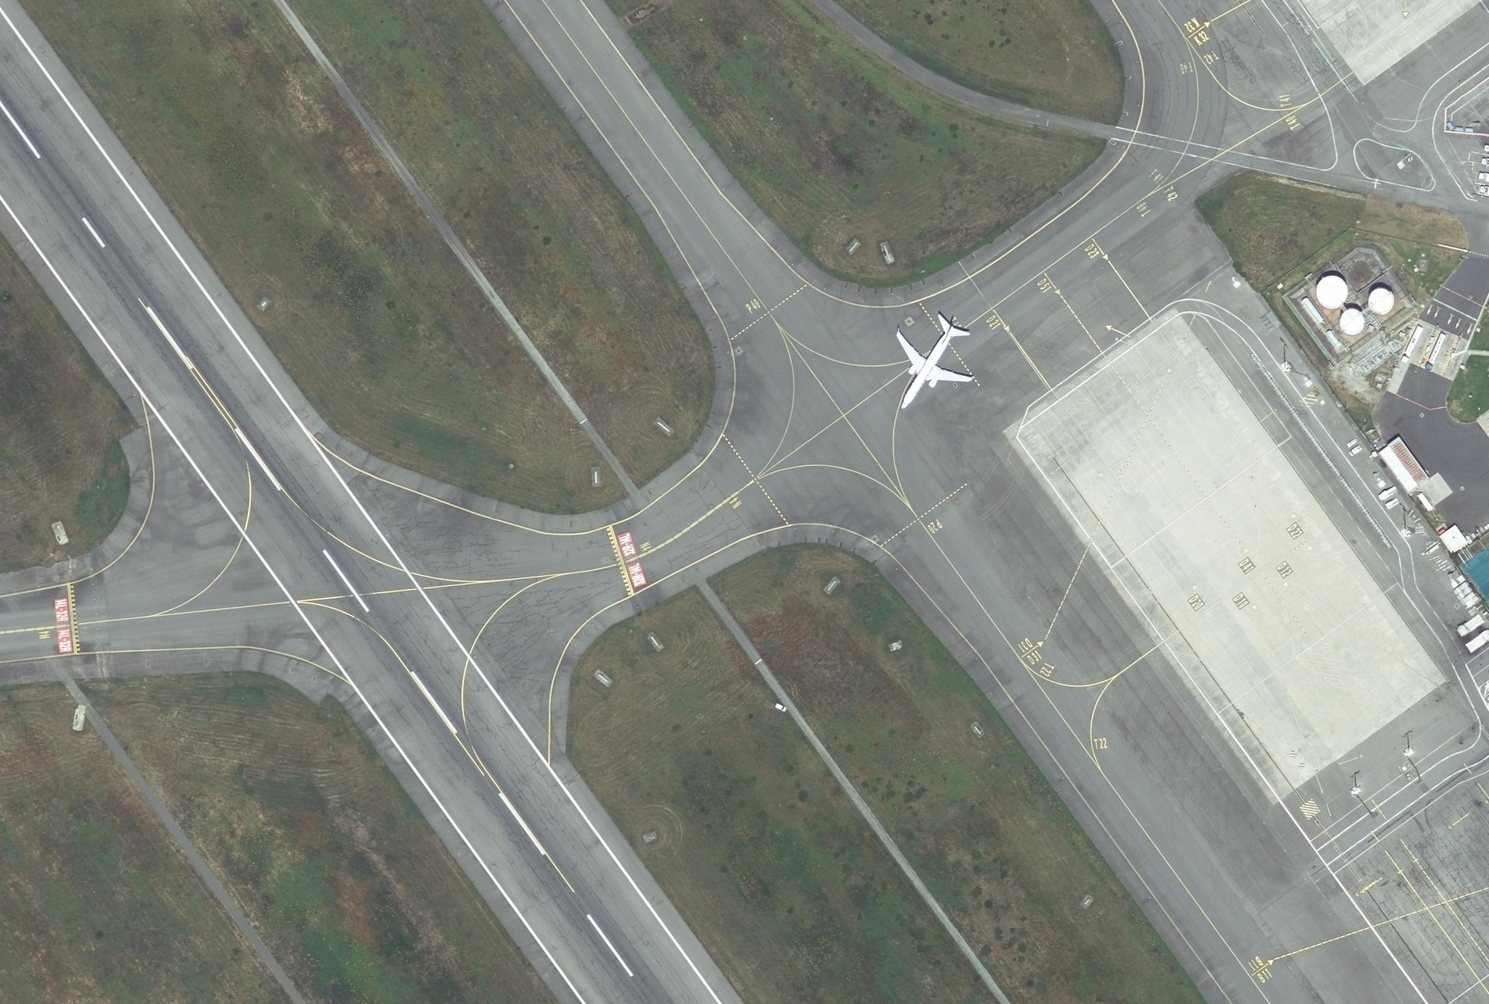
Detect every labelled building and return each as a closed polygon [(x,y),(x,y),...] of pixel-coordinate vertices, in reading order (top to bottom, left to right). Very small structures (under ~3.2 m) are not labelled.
[(1435,477),(1407,439),(1391,452),(1419,489),(1435,477)]
